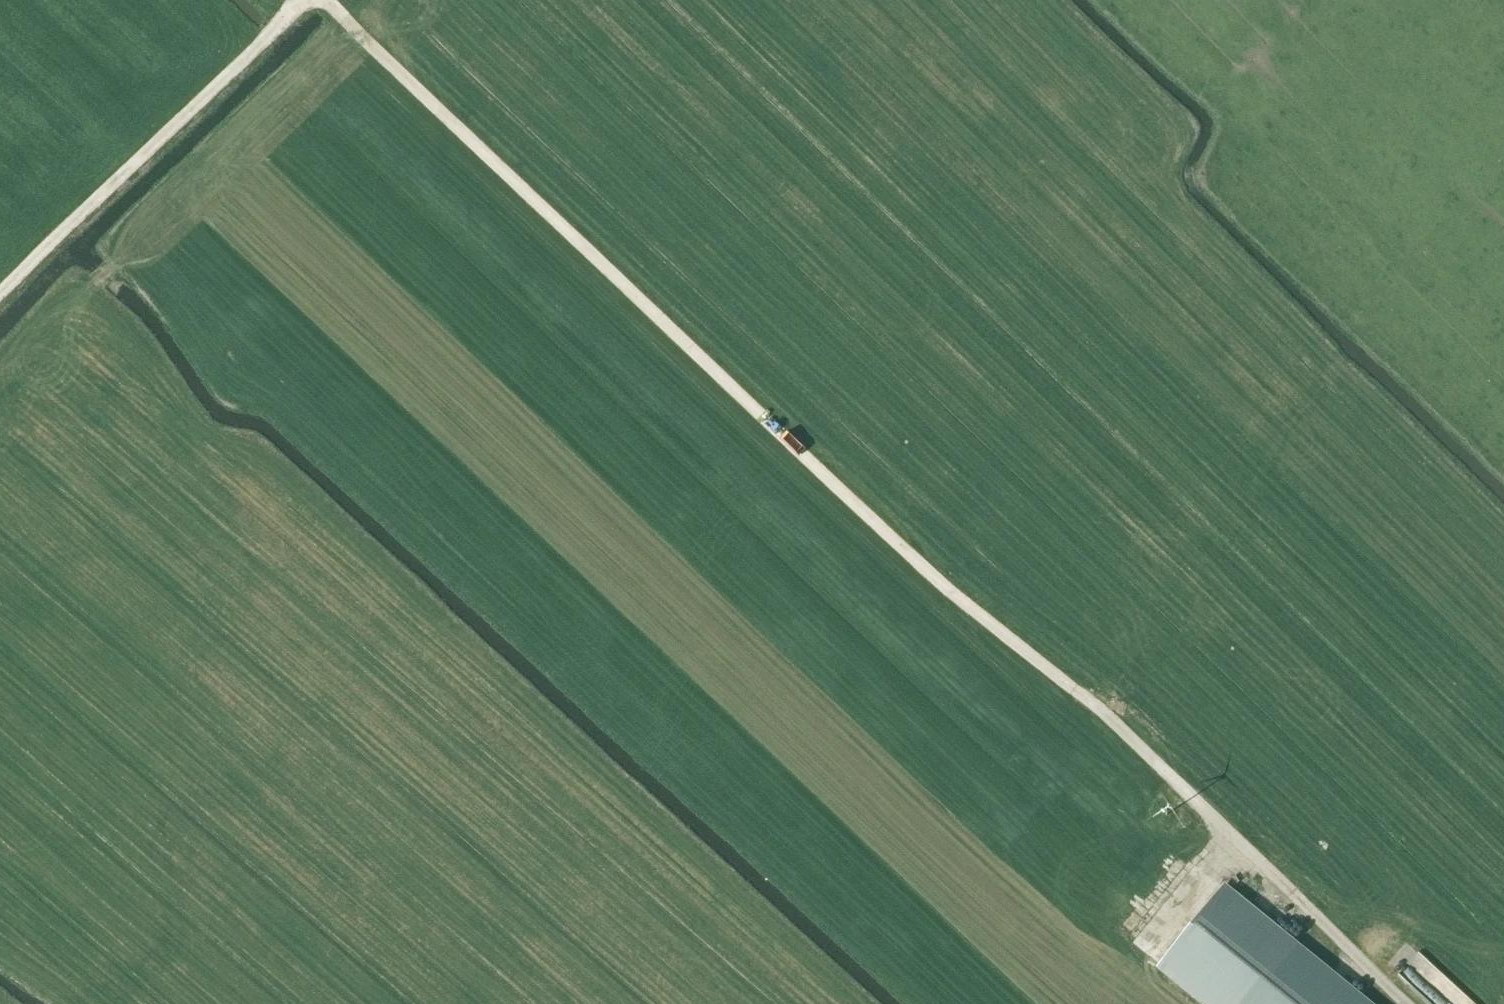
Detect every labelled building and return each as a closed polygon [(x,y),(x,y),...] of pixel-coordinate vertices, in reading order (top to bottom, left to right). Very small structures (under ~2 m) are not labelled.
[(1297,937),(1226,881),(1157,963),(1207,1003),(1364,1003),(1361,1001),(1291,943),(1297,937)] [(1416,950),(1397,972),(1435,1003),(1480,1003),(1416,950)]
